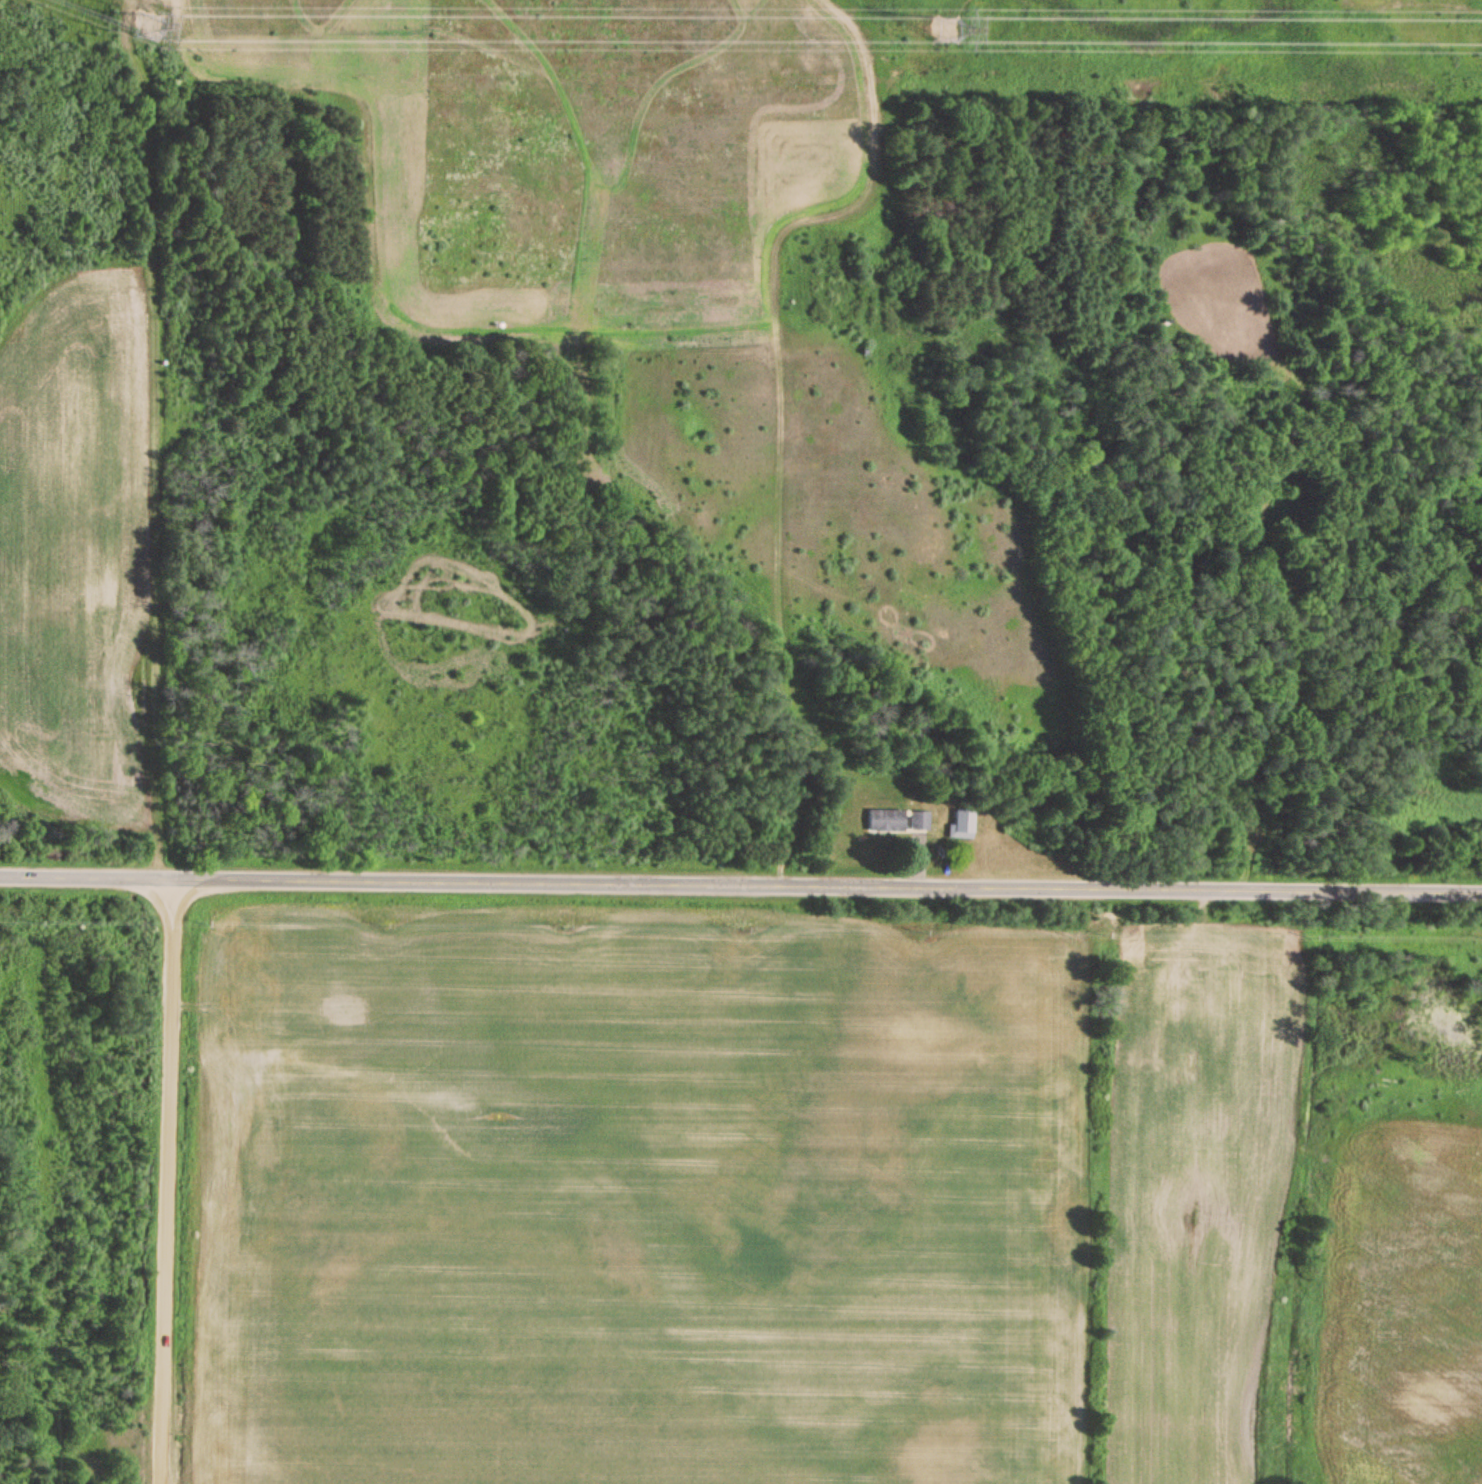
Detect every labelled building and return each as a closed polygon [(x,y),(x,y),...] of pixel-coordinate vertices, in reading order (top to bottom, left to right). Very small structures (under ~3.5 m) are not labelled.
[(865,834),(900,834),(900,813),(865,813),(865,834)] [(909,832),(925,832),(925,814),(909,814),(909,832)]
